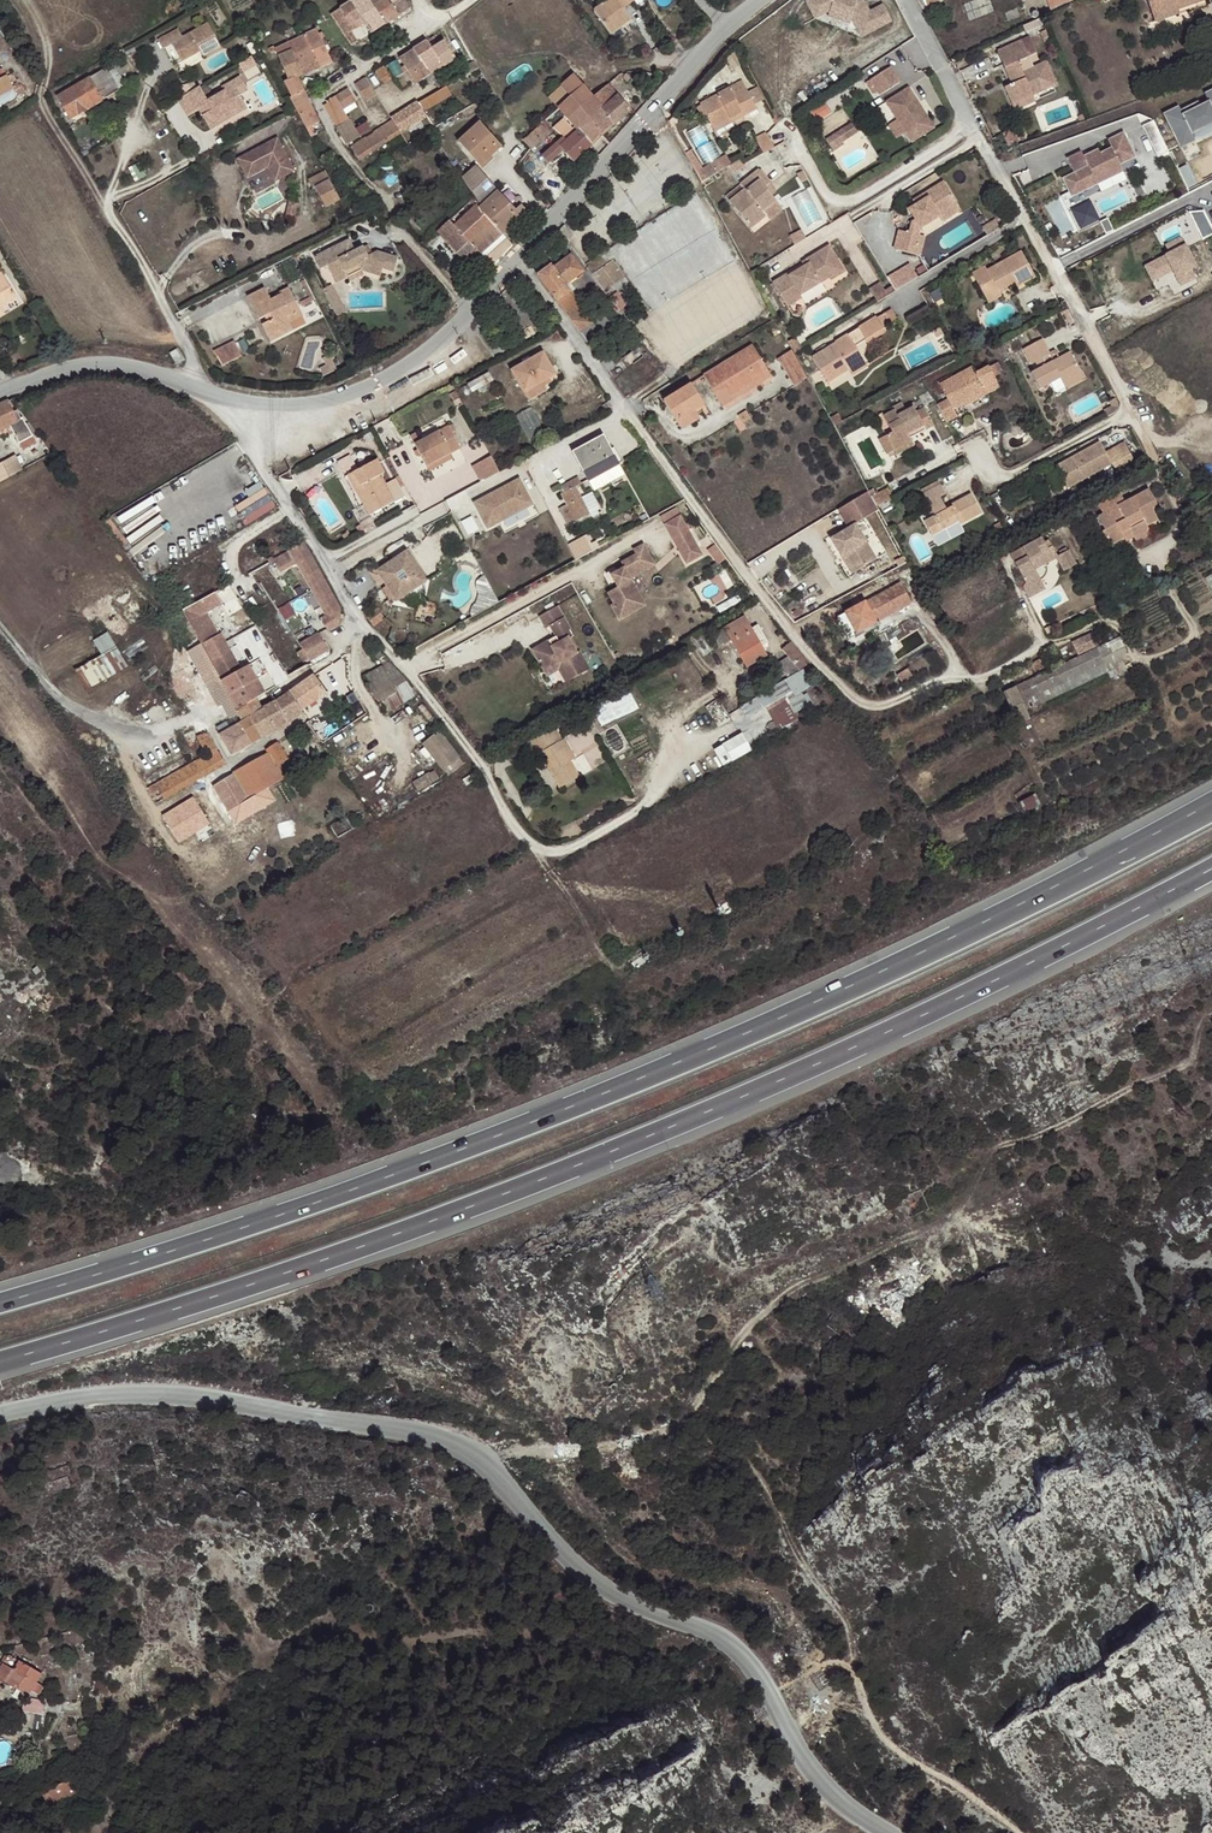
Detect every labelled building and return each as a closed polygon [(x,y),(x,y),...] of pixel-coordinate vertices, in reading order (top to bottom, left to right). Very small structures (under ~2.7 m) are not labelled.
[(353,0),(351,0),(345,4),(333,11),(344,29),(353,24),(351,22),(355,20),(353,17),(360,13),(353,0)] [(360,13),(362,12),(374,4),(381,0),(353,0),(360,13)] [(399,14),(392,3),(391,0),(381,0),(374,4),(386,23),(399,14)] [(406,0),(391,0),(392,3),(399,14),(411,8),(406,0)] [(602,3),(592,8),(608,32),(628,19),(620,9),(617,4),(623,0),(600,0),(602,3)] [(620,9),(631,1),(630,0),(623,0),(617,4),(620,9)] [(891,21),(882,5),(868,12),(867,9),(860,7),(862,2),(857,0),(811,0),(806,3),(814,19),(829,11),(850,18),(859,38),(891,21)] [(1050,10),(1073,0),(1046,0),(1050,10)] [(1152,17),(1163,13),(1165,19),(1181,13),(1179,11),(1177,4),(1188,0),(1146,0),(1152,17)] [(1177,4),(1179,11),(1210,0),(1188,0),(1177,4)] [(386,23),(374,4),(362,12),(367,21),(373,31),(386,23)] [(850,18),(829,11),(827,17),(848,24),(850,18)] [(360,13),(353,17),(355,20),(351,22),(353,24),(355,28),(367,21),(362,12),(360,13)] [(1163,13),(1152,17),(1155,23),(1165,19),(1163,13)] [(355,28),(353,24),(344,29),(347,33),(355,28)] [(223,50),(210,26),(185,40),(180,32),(160,43),(165,51),(174,46),(182,61),(201,51),(205,59),(223,50)] [(275,47),(278,55),(292,49),(293,53),(311,46),(319,65),(332,59),(324,40),(318,27),(275,47)] [(355,28),(347,33),(353,43),(361,38),(355,28)] [(445,39),(432,47),(426,51),(418,56),(430,74),(443,65),(456,57),(445,39)] [(248,47),(244,40),(239,43),(239,45),(250,64),(255,62),(266,55),(259,41),(248,47)] [(1033,96),(1057,85),(1047,62),(1034,68),(1021,41),(997,52),(1012,86),(1004,89),(1012,106),(1033,96)] [(426,51),(421,43),(417,46),(414,48),(418,56),(426,51)] [(292,49),(278,55),(288,79),(284,81),(291,94),(289,95),(306,127),(318,121),(312,108),(303,88),(296,75),(302,72),(319,65),(311,46),(293,53),(292,49)] [(418,56),(414,48),(402,55),(418,82),(430,74),(418,56)] [(146,68),(137,52),(130,56),(139,72),(146,68)] [(127,57),(115,63),(120,72),(122,76),(134,68),(127,57)] [(406,68),(400,57),(387,64),(382,67),(389,79),(406,68)] [(479,68),(474,59),(458,69),(463,78),(479,68)] [(250,64),(241,69),(246,78),(260,71),(255,62),(250,64)] [(120,72),(115,63),(104,69),(58,96),(72,118),(94,104),(121,90),(113,76),(120,72)] [(15,89),(18,94),(24,91),(19,81),(15,83),(5,65),(0,68),(0,97),(15,89)] [(372,89),(389,79),(382,67),(366,77),(372,89)] [(881,70),(867,78),(877,94),(891,85),(881,70)] [(120,72),(113,76),(121,90),(128,86),(122,76),(120,72)] [(592,101),(596,97),(584,85),(575,75),(563,86),(560,83),(546,96),(559,110),(559,111),(568,120),(570,122),(581,111),(592,101)] [(362,94),(372,89),(366,77),(356,83),(362,94)] [(211,106),(203,91),(181,104),(190,121),(200,115),(206,112),(210,117),(204,120),(212,135),(224,128),(220,123),(246,109),(242,102),(252,96),(244,82),(224,93),(226,98),(211,106)] [(620,96),(609,84),(596,97),(592,101),(602,111),(620,96)] [(350,86),(336,94),(344,109),(359,100),(350,86)] [(907,86),(884,100),(903,130),(926,115),(907,86)] [(453,96),(448,87),(420,103),(426,112),(453,96)] [(1181,146),(1211,133),(1211,88),(1206,91),(1210,100),(1183,112),(1179,104),(1165,111),(1181,146)] [(372,89),(362,94),(366,101),(376,95),(372,89)] [(698,106),(711,129),(738,114),(741,118),(755,110),(753,107),(746,93),(743,89),(731,96),(727,90),(698,106)] [(754,89),(746,93),(753,107),(761,102),(754,89)] [(483,110),(499,100),(494,92),(478,101),(483,110)] [(336,123),(348,116),(344,109),(336,94),(323,102),(336,123)] [(579,132),(592,146),(603,135),(614,125),(615,126),(632,110),(620,96),(602,111),(592,101),(581,111),(570,122),(579,132)] [(1033,96),(1012,106),(1015,112),(1036,103),(1033,96)] [(827,101),(812,110),(818,121),(833,112),(827,101)] [(420,103),(420,102),(349,145),(356,156),(427,113),(426,112),(420,103)] [(249,114),(246,109),(220,123),(224,128),(249,114)] [(559,111),(546,122),(554,131),(555,132),(568,120),(559,111)] [(206,112),(200,115),(204,120),(210,117),(206,112)] [(738,114),(711,129),(713,133),(741,118),(738,114)] [(347,142),(359,135),(348,116),(336,123),(347,142)] [(835,131),(842,142),(856,131),(849,121),(835,131)] [(502,146),(479,122),(458,143),(480,166),(502,146)] [(546,122),(524,141),(532,151),(554,131),(546,122)] [(1071,194),(1126,170),(1123,162),(1137,156),(1126,130),(1108,138),(1112,145),(1101,150),(1099,144),(1068,158),(1074,171),(1063,176),(1071,194)] [(842,142),(835,131),(824,138),(831,149),(842,142)] [(574,162),(592,146),(579,132),(572,139),(567,144),(562,139),(557,144),(543,157),(549,165),(564,151),(574,162)] [(764,133),(753,139),(761,154),(773,148),(764,133)] [(567,134),(562,139),(567,144),(572,139),(567,134)] [(398,138),(390,143),(394,150),(402,145),(398,138)] [(279,139),(240,160),(250,178),(270,167),(278,181),(296,171),(279,139)] [(700,171),(704,179),(730,165),(724,156),(700,171)] [(467,171),(461,176),(463,179),(476,198),(477,199),(481,205),(478,208),(480,210),(504,235),(519,221),(525,215),(526,215),(529,212),(523,206),(519,209),(518,211),(513,205),(500,191),(475,165),(472,166),(475,169),(469,174),(467,171)] [(341,200),(326,171),(310,180),(315,189),(317,188),(327,208),(341,200)] [(760,171),(727,198),(752,230),(768,217),(771,221),(784,211),(772,198),(778,193),(760,171)] [(1076,201),(1128,179),(1125,172),(1073,194),(1076,201)] [(888,253),(914,258),(916,248),(910,246),(912,237),(913,231),(932,219),(942,213),(935,202),(944,197),(936,184),(911,200),(914,204),(908,208),(902,212),(908,222),(905,224),(903,235),(892,233),(888,253)] [(932,219),(935,224),(953,212),(944,197),(935,202),(942,213),(932,219)] [(1072,207),(1083,229),(1102,219),(1091,198),(1072,207)] [(471,205),(475,210),(478,208),(481,205),(477,199),(471,205)] [(905,204),(908,208),(914,204),(911,200),(905,204)] [(1211,233),(1211,227),(1204,207),(1193,212),(1203,236),(1211,233)] [(470,244),(482,256),(504,235),(480,210),(478,208),(475,210),(455,228),(461,234),(470,244)] [(519,221),(504,235),(511,241),(532,221),(526,215),(525,215),(519,221)] [(450,222),(438,233),(470,268),(482,256),(470,244),(461,234),(455,228),(450,222)] [(976,230),(981,237),(994,229),(989,222),(976,230)] [(566,226),(561,230),(569,240),(573,236),(566,226)] [(344,272),(347,278),(361,271),(380,277),(382,271),(393,274),(397,259),(376,252),(370,255),(366,257),(361,248),(354,252),(348,241),(313,258),(319,271),(326,267),(332,278),(344,272)] [(1145,264),(1158,288),(1171,281),(1177,292),(1199,280),(1192,267),(1198,264),(1186,241),(1145,264)] [(967,269),(981,290),(993,283),(994,286),(1011,276),(1015,281),(1033,270),(1018,245),(984,265),(981,261),(967,269)] [(366,246),(361,248),(366,257),(370,255),(366,246)] [(766,286),(781,309),(795,300),(793,298),(822,280),(824,282),(838,273),(822,248),(799,262),(802,266),(781,279),(780,277),(766,286)] [(541,272),(537,274),(556,301),(569,292),(570,292),(565,284),(583,271),(571,254),(552,268),(550,265),(541,272)] [(613,258),(591,273),(604,291),(625,277),(613,258)] [(332,278),(334,283),(347,278),(344,272),(332,278)] [(993,283),(981,290),(986,298),(1015,281),(1011,276),(994,286),(993,283)] [(15,293),(5,277),(0,280),(0,302),(15,293)] [(313,294),(305,279),(299,281),(308,298),(313,296),(313,294)] [(872,284),(862,290),(871,305),(882,299),(872,284)] [(337,300),(329,287),(321,290),(328,305),(337,300)] [(301,312),(289,290),(280,294),(281,298),(273,302),(266,290),(249,299),(260,321),(271,315),(273,320),(263,325),(269,338),(279,333),(281,338),(294,332),(291,326),(287,319),(301,312)] [(556,301),(578,331),(590,322),(569,292),(556,301)] [(624,305),(615,292),(608,296),(618,310),(624,305)] [(303,308),(316,301),(313,296),(308,298),(300,303),(303,308)] [(611,315),(618,310),(608,296),(601,301),(611,315)] [(340,308),(337,300),(328,305),(332,312),(340,308)] [(891,307),(876,317),(882,326),(897,317),(891,307)] [(291,326),(304,320),(301,312),(287,319),(291,326)] [(827,382),(849,368),(848,367),(863,357),(855,346),(883,328),(882,326),(876,317),(876,316),(834,341),(836,343),(812,357),(827,382)] [(279,333),(269,338),(272,343),(281,338),(279,333)] [(792,350),(794,353),(802,348),(795,337),(788,342),(792,350)] [(1058,378),(1060,382),(1079,371),(1068,350),(1047,363),(1043,356),(1047,354),(1038,339),(1021,349),(1029,364),(1034,362),(1037,368),(1029,373),(1038,389),(1058,378)] [(235,342),(216,351),(223,366),(243,357),(235,342)] [(702,376),(707,383),(756,350),(752,344),(702,376)] [(175,366),(183,362),(177,350),(169,354),(175,366)] [(756,350),(707,383),(714,395),(723,389),(729,397),(757,379),(759,383),(772,375),(756,350)] [(794,353),(792,350),(778,357),(793,385),(807,378),(794,353)] [(326,363),(329,371),(336,367),(329,354),(322,356),(326,363)] [(512,373),(524,396),(529,404),(550,393),(546,384),(558,378),(545,356),(512,373)] [(848,367),(849,368),(853,375),(868,366),(863,357),(848,367)] [(610,358),(602,364),(608,373),(616,367),(610,358)] [(323,374),(329,371),(326,363),(319,367),(323,374)] [(944,398),(935,403),(945,421),(955,415),(951,407),(961,401),(983,388),(969,365),(937,384),(944,398)] [(1079,371),(1060,382),(1063,388),(1083,377),(1079,371)] [(723,389),(714,395),(722,407),(759,383),(757,379),(729,397),(723,389)] [(704,404),(702,402),(690,384),(663,401),(676,422),(694,410),(704,404)] [(983,388),(961,401),(964,405),(985,392),(983,388)] [(0,404),(0,430),(2,429),(6,427),(9,426),(18,445),(32,438),(24,420),(22,421),(17,411),(12,412),(9,405),(15,403),(12,398),(7,401),(0,404)] [(892,434),(885,438),(893,452),(910,443),(909,440),(907,437),(922,428),(924,432),(933,427),(923,409),(914,414),(911,407),(896,417),(893,411),(882,417),(892,434)] [(694,410),(676,422),(681,430),(700,419),(694,410)] [(747,411),(738,416),(743,423),(751,418),(747,411)] [(528,414),(513,422),(526,447),(541,439),(528,414)] [(924,432),(922,428),(907,437),(909,440),(924,432)] [(412,452),(424,474),(448,461),(458,455),(446,433),(412,452)] [(602,436),(571,454),(587,484),(619,467),(602,436)] [(18,445),(23,454),(36,447),(32,438),(18,445)] [(1056,465),(1068,487),(1113,462),(1118,472),(1137,462),(1125,441),(1107,451),(1101,440),(1056,465)] [(910,443),(893,452),(896,457),(913,447),(910,443)] [(0,463),(0,481),(24,467),(17,454),(0,463)] [(491,454),(473,465),(483,480),(500,469),(491,454)] [(448,461),(424,474),(426,478),(450,465),(448,461)] [(359,496),(353,500),(366,523),(391,508),(377,482),(381,480),(373,467),(350,480),(359,496)] [(578,479),(561,489),(564,495),(561,496),(567,507),(560,511),(569,528),(590,517),(576,489),(582,486),(578,479)] [(350,501),(353,500),(359,496),(350,480),(341,485),(350,501)] [(479,512),(488,530),(534,506),(520,481),(492,496),(496,502),(479,512)] [(923,521),(932,536),(943,530),(955,524),(960,521),(962,524),(983,512),(971,493),(951,504),(952,506),(947,509),(939,496),(944,493),(939,484),(921,494),(934,515),(923,521)] [(1115,499),(1110,491),(1091,501),(1096,510),(1091,512),(1099,525),(1096,527),(1103,540),(1117,532),(1125,527),(1127,532),(1130,536),(1146,528),(1141,519),(1152,513),(1146,503),(1151,500),(1142,484),(1118,497),(1115,499)] [(266,486),(236,504),(248,524),(278,505),(266,486)] [(1114,489),(1110,491),(1115,499),(1118,497),(1114,489)] [(887,490),(872,498),(876,505),(890,497),(887,490)] [(872,498),(868,492),(838,511),(849,529),(832,540),(843,557),(847,555),(857,572),(878,559),(856,524),(879,510),(876,505),(872,498)] [(475,505),(479,512),(496,502),(492,496),(475,505)] [(994,524),(1002,537),(1008,534),(1001,520),(994,524)] [(660,530),(678,561),(681,559),(672,544),(685,537),(676,521),(660,530)] [(955,524),(943,530),(946,535),(962,525),(962,524),(960,521),(955,524)] [(1125,527),(1117,532),(1119,536),(1127,532),(1125,527)] [(1018,585),(1023,593),(1039,584),(1035,576),(1029,565),(1040,559),(1051,552),(1052,552),(1043,536),(1039,539),(1036,534),(1004,551),(1020,579),(1016,581),(1018,585)] [(678,561),(683,569),(699,560),(685,537),(672,544),(681,559),(678,561)] [(331,593),(303,543),(293,548),(288,551),(273,559),(280,571),(295,563),(299,561),(329,617),(321,621),(328,632),(339,627),(340,622),(340,615),(340,609),(331,593)] [(1051,552),(1059,567),(1071,561),(1063,546),(1060,548),(1059,545),(1051,549),(1053,552),(1052,552),(1051,552)] [(640,551),(631,556),(634,561),(636,565),(645,560),(640,551)] [(847,555),(843,557),(853,574),(857,572),(847,555)] [(404,556),(373,577),(384,594),(390,603),(393,608),(424,587),(404,556)] [(1029,565),(1035,576),(1038,574),(1040,571),(1041,567),(1041,565),(1041,563),(1041,561),(1040,559),(1029,565)] [(634,561),(619,570),(622,575),(615,578),(614,579),(611,587),(612,589),(615,595),(605,600),(611,611),(609,612),(617,626),(629,620),(623,610),(625,603),(634,598),(627,586),(652,572),(645,560),(636,565),(634,561)] [(613,575),(603,581),(609,590),(612,589),(611,587),(614,579),(615,578),(613,575)] [(901,582),(832,617),(843,637),(911,603),(901,582)] [(221,603),(214,592),(190,605),(182,610),(199,642),(211,636),(199,614),(221,603)] [(384,594),(380,596),(386,606),(390,603),(384,594)] [(629,620),(642,612),(634,598),(625,603),(623,610),(629,620)] [(377,609),(366,615),(373,625),(383,619),(377,609)] [(554,613),(537,623),(543,634),(546,633),(560,625),(554,613)] [(740,620),(722,630),(728,644),(742,670),(761,660),(756,651),(763,647),(753,629),(747,632),(740,620)] [(560,625),(546,633),(556,650),(565,645),(570,642),(560,625)] [(728,644),(722,630),(715,634),(722,647),(728,644)] [(1092,632),(1070,642),(1078,657),(1099,647),(1092,632)] [(311,663),(307,666),(308,668),(310,667),(315,664),(312,659),(329,650),(319,634),(300,645),(311,663)] [(211,636),(199,642),(201,644),(211,661),(223,655),(212,635),(211,636)] [(1078,657),(1000,694),(1013,725),(1027,719),(1023,710),(1117,667),(1113,656),(1124,651),(1117,638),(1099,647),(1078,657)] [(205,676),(208,679),(217,674),(211,661),(201,644),(191,650),(174,660),(179,669),(196,659),(202,670),(204,673),(205,676)] [(546,648),(530,657),(537,669),(540,668),(545,677),(561,668),(563,671),(560,673),(568,687),(586,676),(576,659),(573,660),(565,645),(556,650),(549,654),(546,648)] [(775,669),(784,682),(806,671),(789,647),(780,653),(786,661),(775,669)] [(116,648),(75,671),(87,691),(128,667),(116,648)] [(377,648),(371,652),(377,663),(386,658),(377,648)] [(246,664),(238,669),(239,671),(233,674),(223,655),(211,661),(217,674),(221,680),(236,708),(255,698),(265,693),(251,665),(248,666),(246,664)] [(408,686),(402,677),(386,658),(377,663),(360,672),(373,694),(378,703),(408,686)] [(288,676),(294,686),(313,673),(310,667),(308,668),(307,666),(288,676)] [(540,668),(537,669),(545,682),(556,676),(564,689),(568,687),(560,673),(563,671),(561,668),(545,677),(540,668)] [(906,668),(903,671),(908,679),(912,677),(906,668)] [(908,679),(903,671),(896,675),(902,683),(908,679)] [(294,686),(296,689),(315,675),(313,673),(294,686)] [(229,715),(235,727),(244,722),(236,708),(221,680),(217,674),(208,679),(211,683),(214,687),(219,698),(229,715)] [(289,693),(300,710),(327,693),(315,675),(296,689),(289,693)] [(185,681),(191,691),(199,687),(193,677),(185,681)] [(173,688),(179,699),(191,691),(185,681),(173,688)] [(303,714),(300,710),(289,693),(261,709),(255,698),(236,708),(244,722),(235,727),(222,734),(231,755),(303,714)] [(778,702),(758,712),(770,735),(790,726),(778,702)] [(584,725),(577,716),(571,720),(578,729),(584,725)] [(196,737),(207,755),(217,749),(208,731),(196,737)] [(746,733),(714,745),(721,763),(753,752),(746,733)] [(440,734),(424,747),(447,779),(464,766),(440,734)] [(552,775),(547,777),(558,794),(576,784),(567,768),(572,765),(561,745),(558,747),(550,735),(523,750),(531,762),(540,757),(546,766),(552,775)] [(268,754),(212,784),(223,804),(227,810),(246,799),(282,779),(274,765),(286,759),(276,743),(266,750),(268,754)] [(131,805),(137,813),(150,805),(155,802),(179,790),(225,764),(223,760),(217,749),(207,755),(193,763),(129,797),(133,803),(131,805)] [(542,768),(547,777),(552,775),(546,766),(542,768)] [(420,791),(441,779),(435,769),(414,781),(420,791)] [(149,828),(150,829),(155,829),(162,839),(212,806),(203,790),(159,820),(159,821),(149,828)] [(137,813),(143,820),(155,813),(150,805),(137,813)] [(375,1612),(375,1609),(374,1607),(372,1605),(369,1605),(366,1607),(367,1610),(367,1613),(370,1614),(373,1614),(375,1612)] [(44,1685),(39,1683),(43,1672),(18,1661),(14,1668),(1,1663),(0,1665),(0,1680),(39,1697),(44,1685)]
